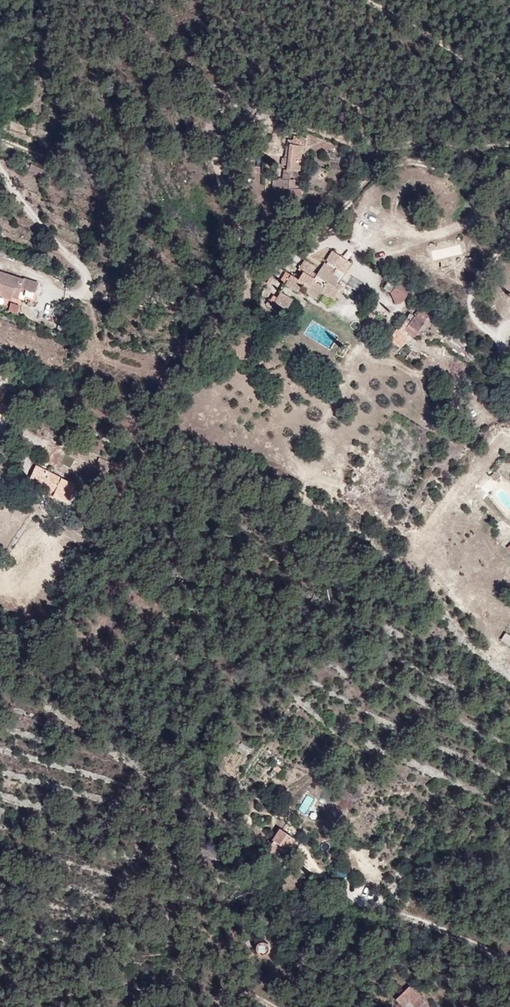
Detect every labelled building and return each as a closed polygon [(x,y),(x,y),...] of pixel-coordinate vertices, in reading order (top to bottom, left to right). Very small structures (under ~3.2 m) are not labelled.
[(303,155),(304,131),(308,130),(308,120),(293,121),(293,130),(291,130),(290,158),(286,159),(286,164),(300,163),(300,155),(303,155)] [(300,175),(300,163),(286,164),(277,165),(278,176),(294,175),(300,175)] [(285,276),(307,290),(312,282),(324,291),(333,276),(328,272),(330,269),(325,265),(329,258),(337,264),(344,253),(324,239),(307,265),(296,258),(289,269),(282,265),(278,272),(285,276)] [(0,250),(0,277),(5,263),(11,265),(23,270),(27,258),(0,250)] [(6,278),(11,265),(5,263),(0,277),(6,278)] [(379,280),(388,271),(378,264),(371,274),(379,280)] [(390,288),(397,277),(388,271),(379,280),(384,290),(390,288)] [(285,276),(278,272),(272,282),(279,286),(285,276)] [(10,280),(0,277),(0,278),(0,289),(6,291),(10,280)] [(278,301),(285,290),(279,286),(272,282),(265,293),(278,301)] [(399,305),(410,293),(400,283),(388,294),(399,305)] [(60,290),(48,286),(46,295),(58,299),(60,290)] [(421,305),(422,304),(412,298),(408,305),(404,303),(392,323),(400,328),(404,323),(410,327),(414,318),(421,305)] [(8,311),(17,313),(19,305),(10,303),(8,311)] [(423,316),(427,309),(421,305),(414,318),(418,320),(421,315),(423,316)] [(392,323),(386,319),(379,329),(396,342),(403,331),(400,328),(392,323)] [(315,340),(323,327),(311,320),(304,333),(315,340)] [(71,468),(34,451),(29,462),(64,482),(71,468)] [(64,482),(29,462),(27,466),(49,476),(46,481),(62,488),(64,482)] [(49,476),(35,470),(33,475),(46,481),(49,476)] [(509,645),(509,635),(505,633),(501,640),(509,645)] [(279,835),(287,823),(275,815),(259,837),(266,841),(272,832),(279,835)] [(266,951),(268,947),(268,943),(265,940),(262,939),(258,941),(256,943),(256,946),(258,951),(261,952),(266,951)] [(409,984),(396,998),(405,1006),(410,1001),(417,1006),(426,1006),(429,1004),(409,984)]
